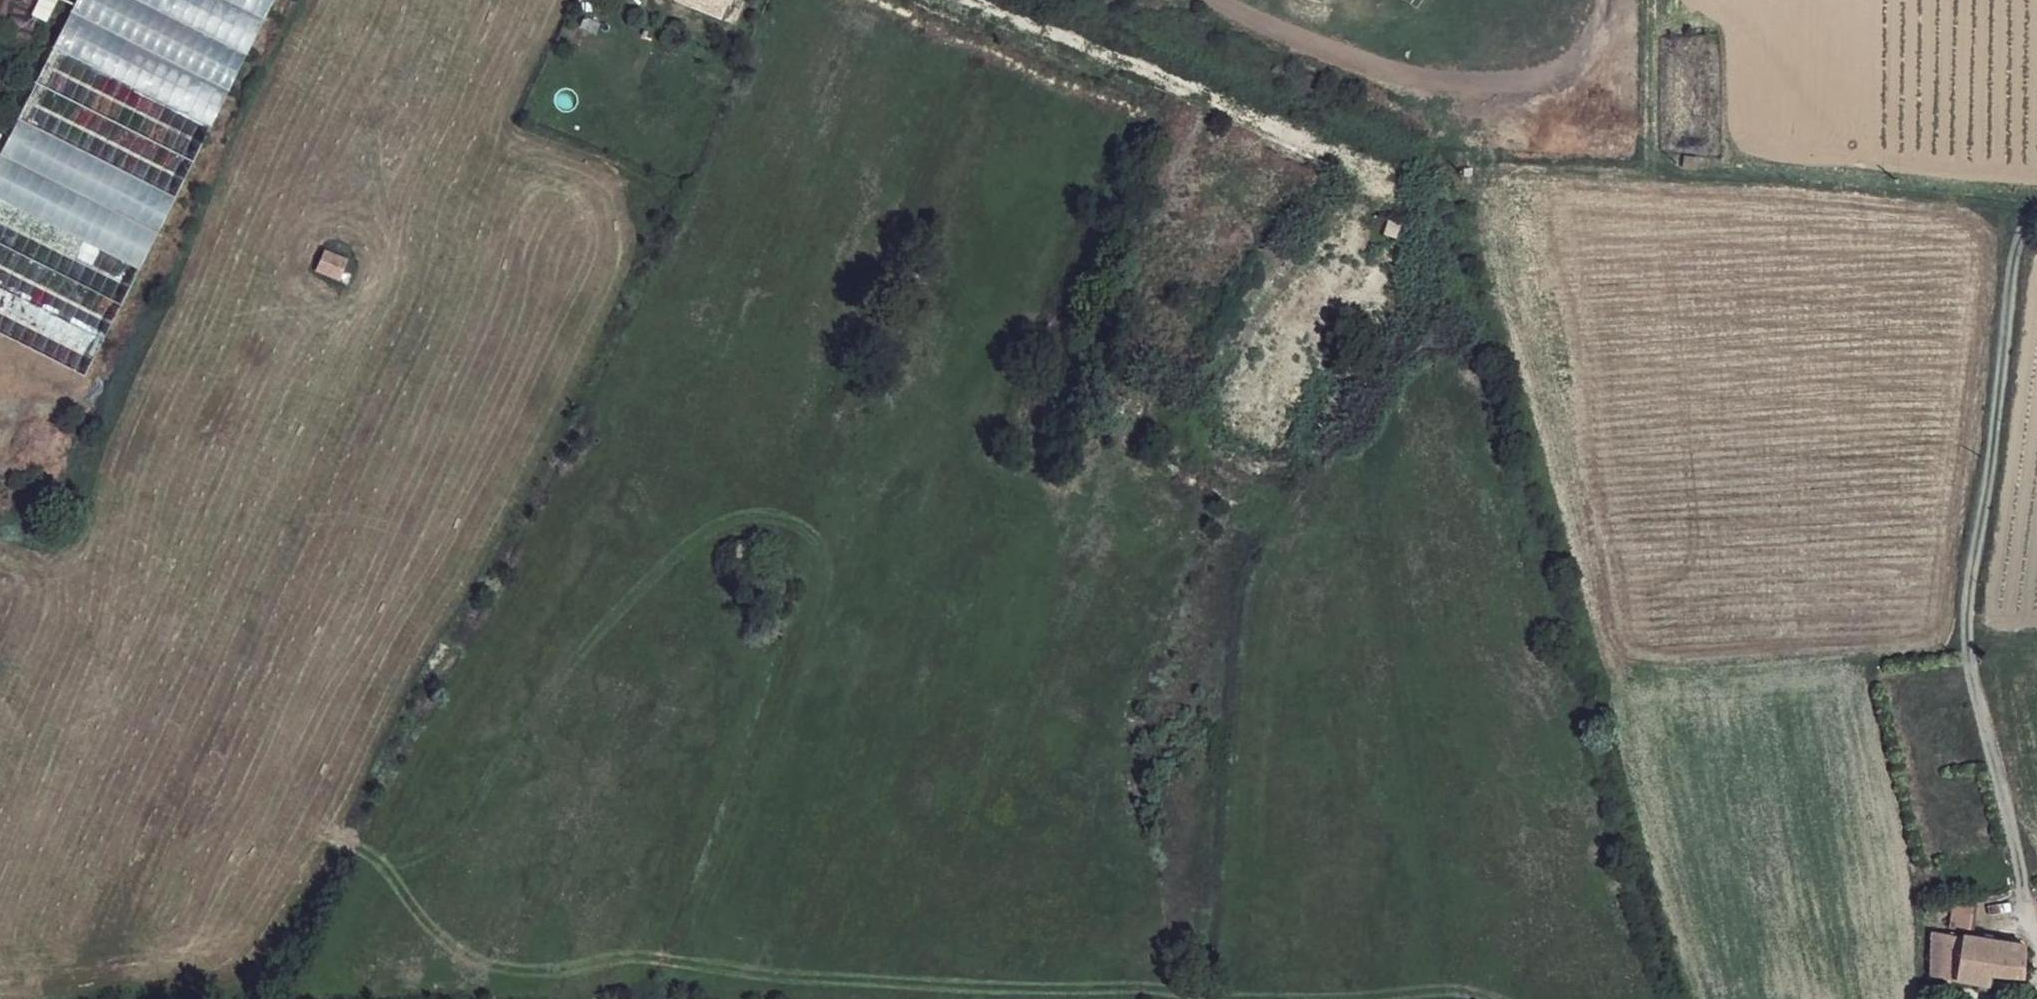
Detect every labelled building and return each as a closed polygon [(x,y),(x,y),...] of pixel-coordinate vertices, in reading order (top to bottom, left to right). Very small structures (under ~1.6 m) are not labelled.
[(0,178),(0,234),(3,227),(51,248),(52,268),(132,264),(149,272),(267,0),(77,0),(0,178)] [(706,0),(674,0),(719,17),(723,6),(706,0)] [(349,261),(328,251),(317,270),(340,282),(349,261)] [(1953,908),(1978,906),(1978,902),(1954,898),(1953,908)] [(1973,932),(1978,906),(1953,908),(1949,928),(1973,932)] [(1930,933),(1929,976),(1989,987),(1992,978),(2023,981),(2026,948),(1930,933)]
